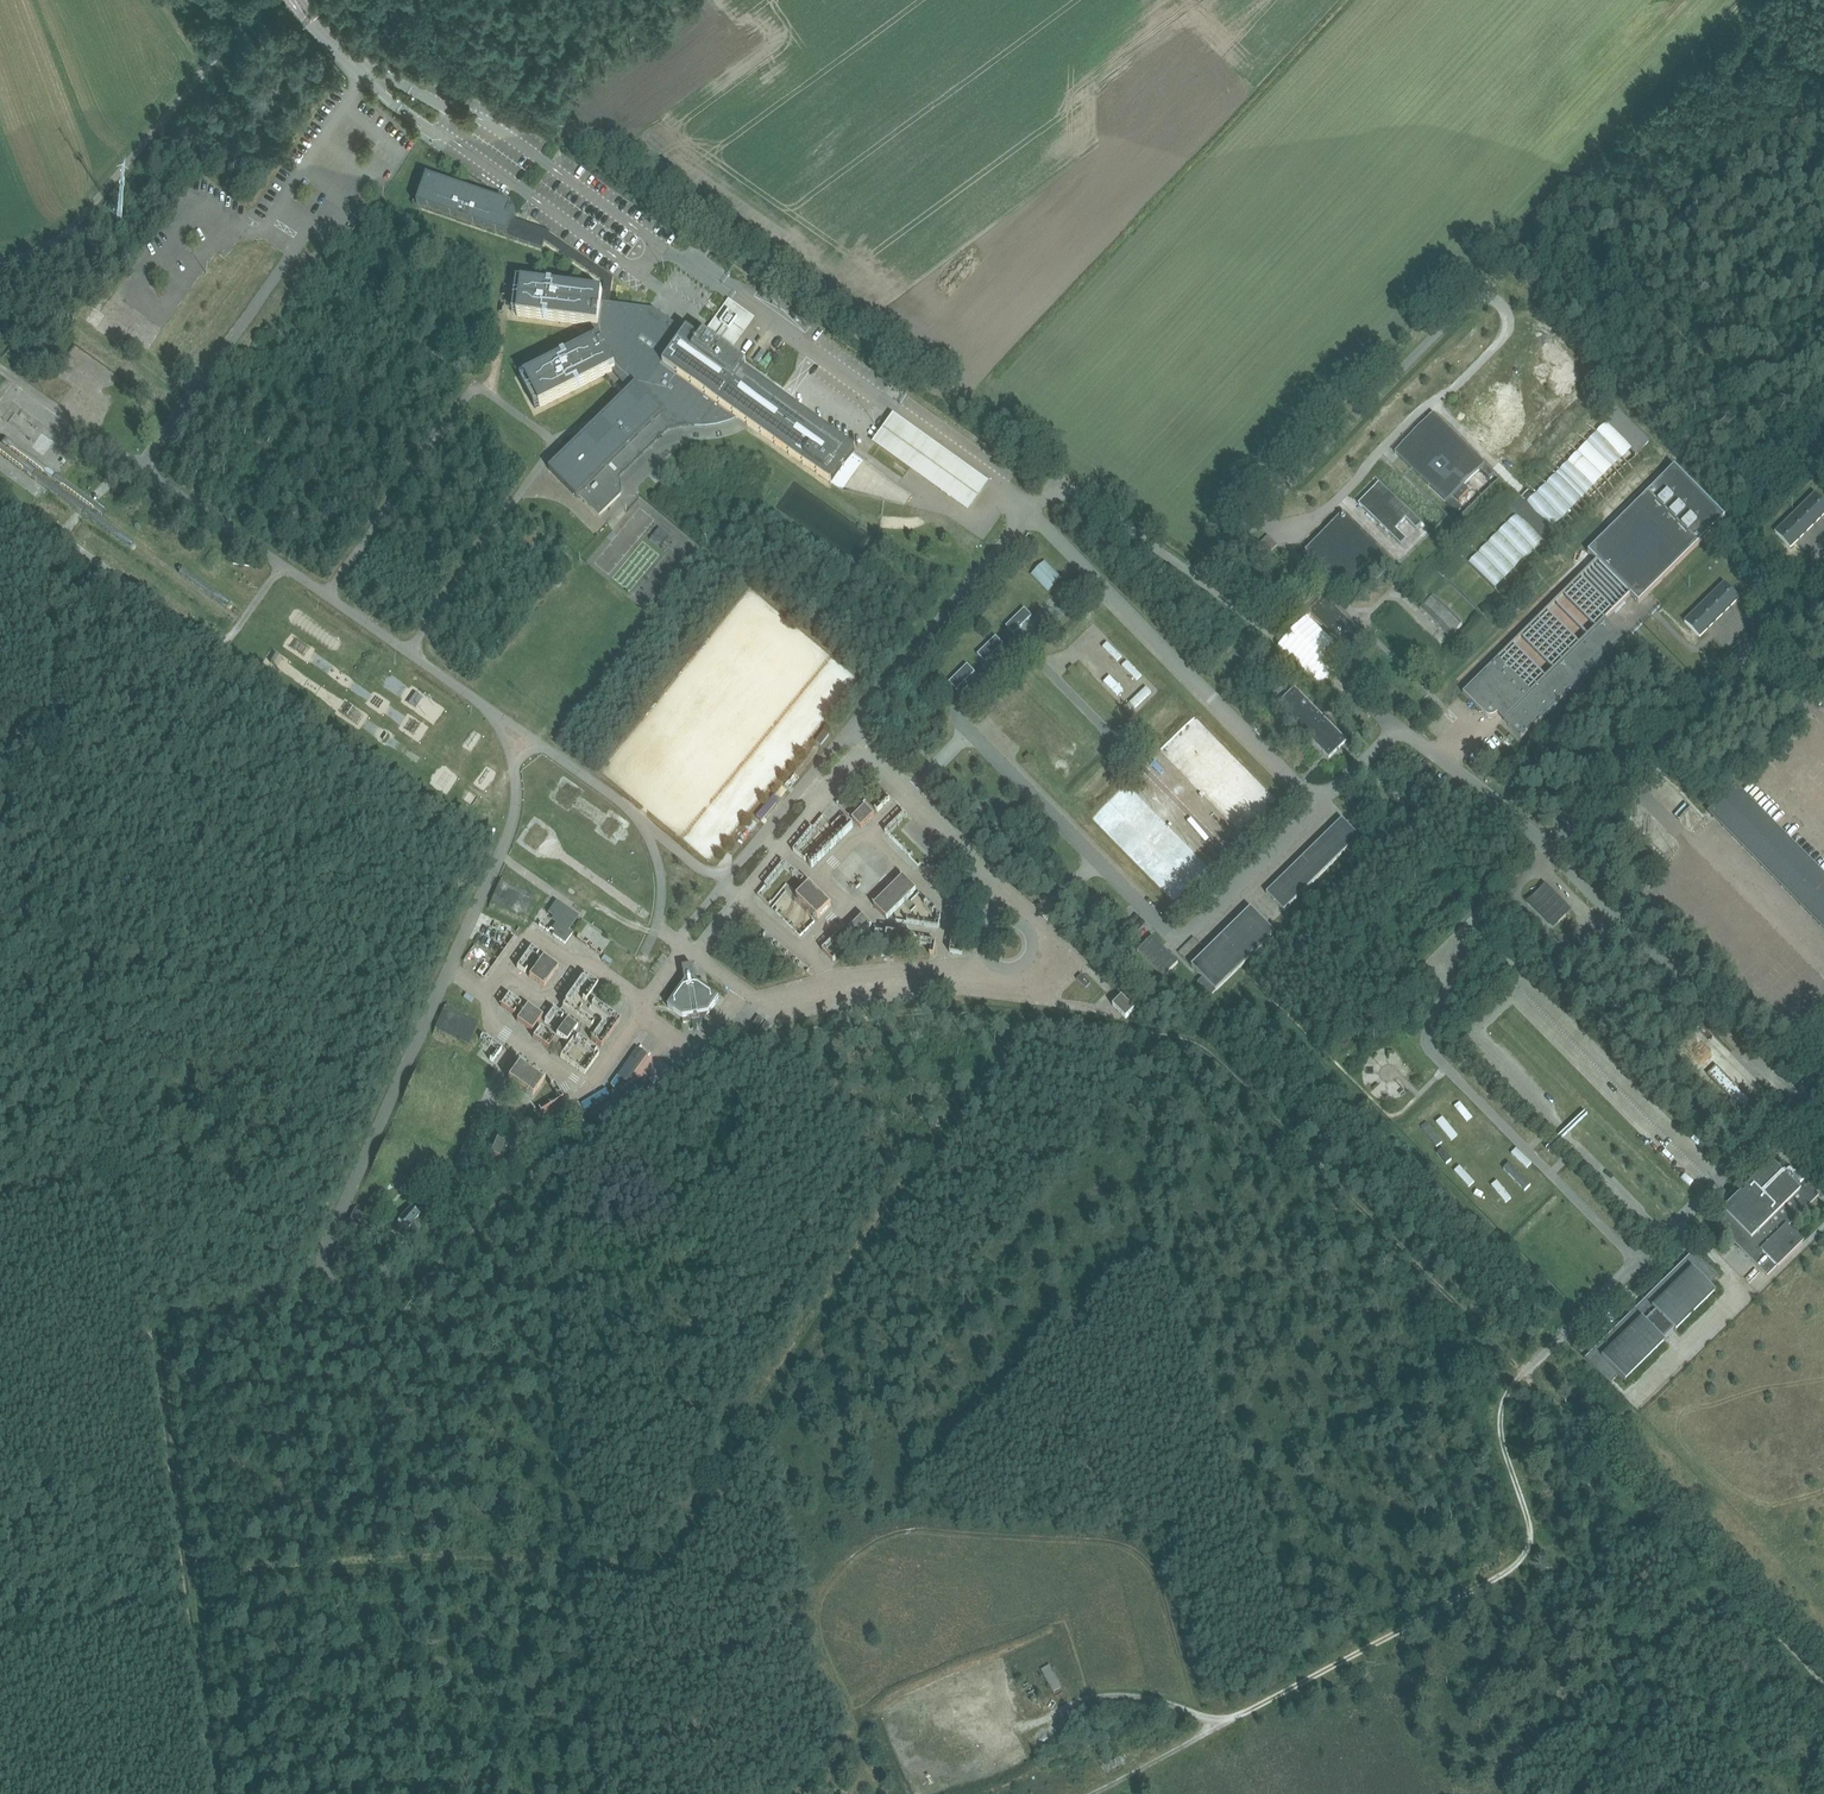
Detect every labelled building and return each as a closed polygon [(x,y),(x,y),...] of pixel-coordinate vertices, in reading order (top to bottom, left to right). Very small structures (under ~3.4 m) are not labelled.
[(599,423),(549,471),(577,500),(662,417),(674,423),(686,427),(699,428),(713,428),(726,425),(738,420),(750,412),(755,407),(761,402),(770,392),(745,373),(747,370),(706,341),(704,339),(702,343),(688,332),(684,338),(663,323),(663,320),(662,318),(660,318),(658,319),(646,311),(610,306),(613,280),(549,235),(550,233),(515,221),(516,216),(510,214),(512,208),(505,205),(428,178),(417,207),(542,250),(544,242),(604,284),(603,294),(522,283),(522,284),(517,284),(513,316),(517,316),(517,317),(590,327),(596,342),(525,378),(525,379),(521,381),(536,410),(540,408),(540,409),(613,372),(630,393),(599,423)] [(108,225),(117,233),(122,227),(113,219),(108,225)] [(755,320),(729,301),(708,329),(713,332),(734,348),(755,320)] [(836,481),(856,453),(770,392),(761,402),(755,407),(750,412),(738,420),(748,427),(831,487),(836,481)] [(1639,457),(1652,444),(1614,408),(1601,420),(1605,424),(1639,457)] [(1433,414),(1395,453),(1456,514),(1462,509),(1451,499),(1454,497),(1459,501),(1469,491),(1464,486),(1480,470),(1490,480),(1495,474),(1488,468),(1442,422),(1442,423),(1433,414)] [(894,416),(873,445),(880,450),(912,472),(932,443),(894,416)] [(42,433),(32,447),(44,456),(55,442),(42,433)] [(991,486),(932,443),(912,472),(971,515),(991,486)] [(1441,518),(1386,465),(1373,478),(1379,484),(1358,505),(1401,546),(1406,540),(1396,530),(1406,520),(1416,531),(1421,525),(1428,532),(1441,518)] [(1675,468),(1589,554),(1596,561),(1639,604),(1650,593),(1713,531),(1725,519),(1675,468)] [(1775,533),(1791,549),(1798,542),(1823,517),(1823,502),(1815,493),(1775,533)] [(1343,513),(1305,552),(1309,556),(1312,557),(1358,601),(1385,574),(1395,564),(1343,513)] [(1468,563),(1495,589),(1542,540),(1515,514),(1468,563)] [(649,539),(659,546),(668,536),(658,528),(649,539)] [(1278,546),(1268,537),(1247,558),(1257,567),(1278,546)] [(1032,577),(1049,593),(1062,581),(1045,564),(1032,577)] [(1724,583),(1685,622),(1701,639),(1708,632),(1733,606),(1741,599),(1724,583)] [(1311,589),(1299,602),(1304,607),(1316,594),(1311,589)] [(1436,598),(1434,596),(1421,609),(1420,609),(1423,612),(1436,598)] [(1032,618),(1025,610),(1006,628),(1014,636),(1032,618)] [(1498,659),(1463,694),(1485,716),(1487,717),(1488,718),(1490,718),(1491,718),(1492,718),(1494,718),(1495,717),(1496,716),(1497,715),(1522,739),(1525,736),(1624,638),(1605,620),(1533,694),(1498,659)] [(1301,626),(1281,646),(1321,684),(1341,664),(1301,626)] [(1003,646),(996,638),(977,656),(985,664),(1003,646)] [(1107,642),(1102,647),(1115,662),(1120,657),(1107,642)] [(1127,661),(1121,666),(1135,682),(1140,677),(1127,661)] [(975,674),(967,666),(949,684),(956,692),(975,674)] [(1108,677),(1102,683),(1116,697),(1123,691),(1108,677)] [(1145,687),(1128,703),(1134,709),(1151,693),(1145,687)] [(1348,741),(1295,688),(1277,706),(1329,759),(1348,741)] [(377,709),(382,701),(375,696),(370,704),(377,709)] [(1222,815),(1256,781),(1193,717),(1159,751),(1222,815)] [(824,732),(816,742),(821,746),(829,736),(824,732)] [(1507,739),(1512,743),(1515,740),(1511,735),(1507,739)] [(1735,790),(1709,815),(1823,934),(1823,882),(1739,794),(1735,790)] [(866,808),(853,821),(862,830),(875,816),(866,808)] [(842,816),(833,826),(823,817),(823,818),(808,835),(828,852),(852,826),(842,816)] [(1343,820),(1267,894),(1284,912),(1360,838),(1343,820)] [(828,852),(808,835),(793,853),(809,866),(812,869),(828,852)] [(795,893),(804,882),(784,865),(770,881),(782,891),(786,886),(795,893)] [(887,920),(916,891),(903,878),(874,907),(887,920)] [(769,907),(782,891),(770,881),(757,897),(769,907)] [(532,897),(498,882),(489,903),(523,918),(532,897)] [(797,899),(818,920),(831,907),(810,886),(797,899)] [(1541,892),(1532,900),(1557,926),(1565,918),(1541,892)] [(579,918),(556,902),(548,914),(553,917),(551,921),(556,924),(551,930),(555,933),(553,936),(565,945),(572,935),(568,932),(579,918)] [(1251,909),(1192,967),(1203,978),(1198,984),(1211,997),(1276,934),(1251,909)] [(872,927),(863,918),(850,931),(859,940),(872,927)] [(836,960),(846,943),(832,935),(822,952),(836,960)] [(1178,964),(1153,937),(1138,951),(1164,978),(1178,964)] [(515,967),(526,976),(541,955),(529,947),(515,967)] [(894,952),(885,953),(886,961),(894,961),(894,952)] [(543,958),(530,978),(545,988),(558,968),(543,958)] [(484,963),(476,974),(481,977),(489,966),(484,963)] [(685,984),(668,1008),(683,1019),(691,1018),(694,1035),(719,1000),(704,989),(703,981),(695,982),(693,968),(683,970),(685,984)] [(1077,980),(1086,989),(1091,984),(1082,975),(1077,980)] [(586,1002),(597,985),(584,976),(563,1007),(597,1032),(591,1040),(601,1047),(620,1021),(594,1003),(591,1006),(586,1002)] [(500,1007),(515,1013),(520,1000),(505,994),(500,1007)] [(1113,1007),(1126,1020),(1135,1010),(1122,998),(1113,1007)] [(542,1017),(528,1007),(517,1021),(531,1032),(542,1017)] [(552,1007),(542,1019),(548,1024),(557,1011),(552,1007)] [(476,1025),(441,1010),(433,1030),(467,1045),(476,1025)] [(759,1017),(751,1028),(757,1032),(764,1021),(759,1017)] [(567,1043),(577,1028),(567,1021),(557,1036),(567,1043)] [(766,1023),(759,1034),(765,1038),(772,1027),(766,1023)] [(548,1044),(552,1034),(537,1028),(533,1039),(548,1044)] [(495,1058),(501,1048),(481,1035),(475,1045),(495,1058)] [(575,1060),(571,1066),(582,1073),(597,1050),(577,1038),(567,1055),(575,1060)] [(641,1065),(632,1058),(618,1077),(627,1084),(641,1065)] [(543,1083),(519,1066),(509,1080),(532,1098),(543,1083)] [(1750,1102),(1716,1068),(1708,1076),(1742,1110),(1750,1102)] [(590,1115),(595,1123),(595,1124),(651,1090),(646,1081),(590,1115)] [(1452,1107),(1466,1123),(1472,1118),(1458,1102),(1452,1107)] [(1435,1122),(1450,1142),(1457,1137),(1442,1117),(1435,1122)] [(1435,1147),(1441,1143),(1425,1122),(1419,1126),(1435,1147)] [(502,1161),(509,1144),(498,1139),(491,1156),(502,1161)] [(1481,1154),(1490,1146),(1487,1142),(1478,1150),(1481,1154)] [(1435,1152),(1445,1164),(1451,1160),(1441,1148),(1435,1152)] [(1525,1170),(1531,1164),(1515,1149),(1510,1155),(1525,1170)] [(1523,1193),(1530,1186),(1509,1163),(1502,1169),(1523,1193)] [(1715,1225),(1768,1277),(1777,1269),(1778,1270),(1804,1243),(1789,1228),(1820,1197),(1792,1167),(1783,1175),(1772,1164),(1715,1225)] [(1458,1166),(1452,1172),(1468,1189),(1474,1183),(1458,1166)] [(1496,1181),(1490,1186),(1504,1205),(1511,1200),(1496,1181)] [(420,1217),(410,1209),(398,1224),(408,1232),(420,1217)] [(1582,1260),(1586,1264),(1601,1249),(1586,1234),(1580,1239),(1579,1240),(1579,1241),(1571,1248),(1579,1257),(1577,1258),(1578,1259),(1580,1258),(1581,1259),(1579,1261),(1580,1262),(1582,1260)] [(1718,1278),(1694,1253),(1586,1360),(1610,1384),(1619,1376),(1625,1382),(1665,1343),(1664,1341),(1674,1331),(1676,1332),(1716,1294),(1709,1287),(1718,1278)] [(1062,1689),(1050,1666),(1042,1671),(1054,1693),(1062,1689)] [(1113,1757),(1112,1765),(1122,1767),(1124,1759),(1113,1757)]
